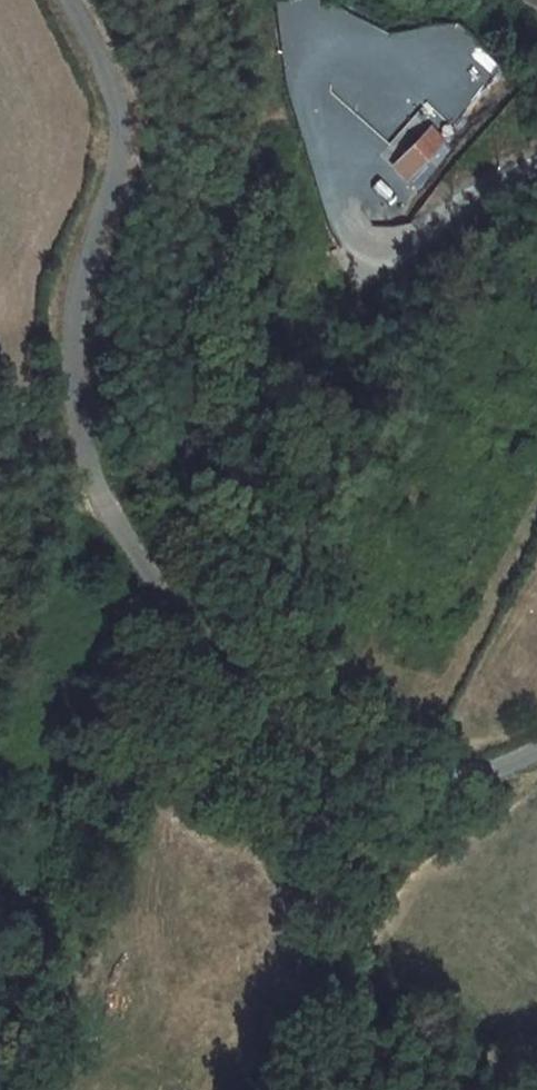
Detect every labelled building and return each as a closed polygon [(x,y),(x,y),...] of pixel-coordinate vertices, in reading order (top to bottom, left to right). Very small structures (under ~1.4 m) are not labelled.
[(382,90),(361,114),(387,136),(408,112),(382,90)] [(407,179),(436,147),(424,137),(395,167),(407,179)]
